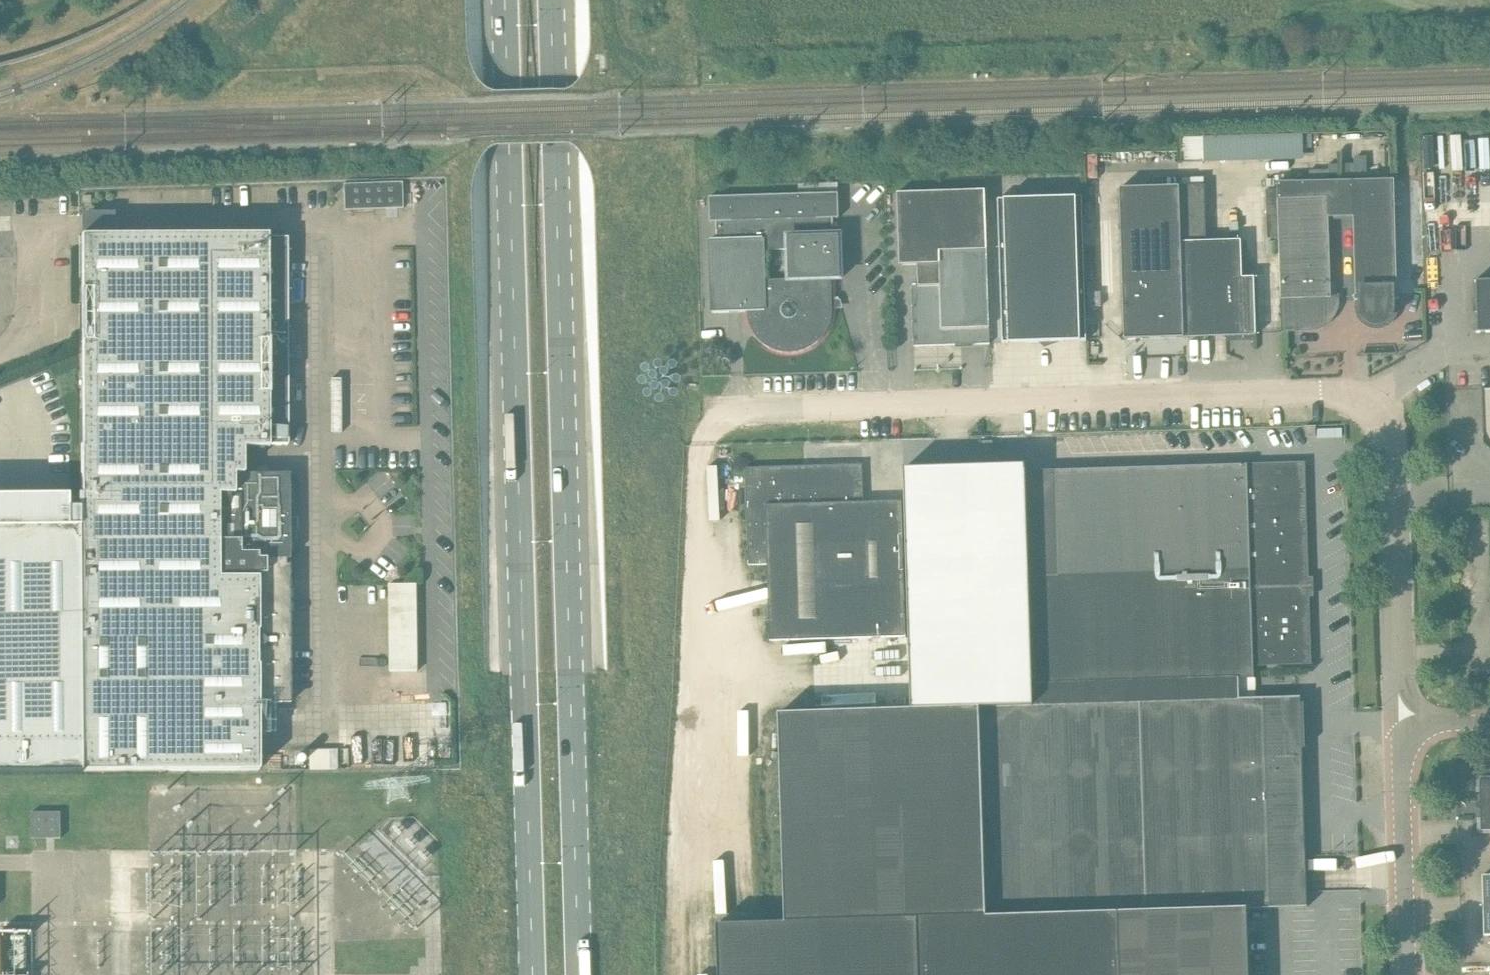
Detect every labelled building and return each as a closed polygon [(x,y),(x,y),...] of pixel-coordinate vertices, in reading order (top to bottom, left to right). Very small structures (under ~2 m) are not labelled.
[(1268,137),(1230,132),(1228,152),(1266,157),(1268,137)] [(1203,138),(1182,139),(1182,141),(1183,162),(1203,162),(1203,141),(1203,138)] [(1398,299),(1394,180),(1295,181),(1277,182),(1278,215),(1279,238),(1279,239),(1279,254),(1282,332),(1283,332),(1283,326),(1299,325),(1300,331),(1301,331),(1301,330),(1313,329),(1316,328),(1318,328),(1321,327),(1323,325),(1325,324),(1327,322),(1329,321),(1331,319),(1333,317),(1334,314),(1335,312),(1336,310),(1337,307),(1337,305),(1338,302),(1338,300),(1338,297),(1339,297),(1339,295),(1331,295),(1328,200),(1353,199),(1355,300),(1357,300),(1357,310),(1358,311),(1358,313),(1358,315),(1360,318),(1361,319),(1363,322),(1364,323),(1365,324),(1368,326),(1370,326),(1371,327),(1375,327),(1378,327),(1380,327),(1381,327),(1384,325),(1386,325),(1389,323),(1390,322),(1392,319),(1393,317),(1394,316),(1394,314),(1395,313),(1395,311),(1395,309),(1395,299),(1398,299)] [(405,207),(404,181),(344,183),(345,209),(405,207)] [(1184,186),(1179,186),(1181,242),(1184,338),(1186,338),(1242,336),(1256,335),(1254,278),(1241,278),(1240,240),(1205,241),(1203,185),(1184,186)] [(1179,186),(1119,188),(1124,340),(1184,338),(1181,242),(1179,186)] [(990,344),(985,190),(948,191),(897,193),(899,265),(917,264),(918,286),(912,286),(914,346),(990,344)] [(710,221),(716,220),(717,238),(710,239),(713,313),(747,311),(747,313),(747,314),(747,317),(748,319),(748,321),(749,325),(750,327),(752,330),(753,332),(754,334),(755,335),(756,337),(758,339),(760,341),(761,342),(763,344),(765,345),(767,347),(769,348),(771,349),(774,350),(778,351),(780,352),(782,352),(784,353),(786,353),(789,353),(795,353),(799,352),(802,351),(806,350),(810,348),(813,346),(816,344),(821,340),(824,336),(825,334),(827,331),(829,328),(830,326),(830,324),(831,322),(832,319),(832,317),(832,314),(833,312),(833,310),(833,309),(832,307),(830,308),(830,300),(839,299),(839,297),(832,297),(832,279),(841,278),(840,234),(834,235),(833,217),(839,217),(839,193),(709,197),(710,221)] [(1086,341),(1082,197),(998,199),(1003,343),(1086,341)] [(1278,215),(1267,216),(1268,238),(1279,238),(1278,215)] [(83,771),(165,770),(259,770),(259,730),(258,703),(290,702),(289,564),(285,564),(285,558),(289,558),(289,473),(240,473),(240,445),(288,445),(287,237),(142,238),(83,238),(83,259),(83,333),(84,445),(80,445),(80,462),(81,461),(81,478),(80,478),(80,493),(76,493),(76,498),(67,498),(67,495),(51,495),(51,498),(0,498),(0,772),(83,771)] [(1279,239),(1266,240),(1266,255),(1279,254),(1279,239)] [(1475,280),(1476,332),(1489,332),(1489,280),(1475,280)] [(1316,426),(1306,426),(1306,437),(1316,436),(1316,426)] [(993,441),(982,441),(983,451),(993,451),(993,441)] [(923,468),(904,468),(911,688),(911,709),(1033,705),(1240,699),(1239,678),(1254,677),(1254,666),(1291,664),(1311,664),(1310,619),(1307,546),(1306,518),(1305,462),(1054,470),(1026,471),(1025,464),(1006,465),(1006,464),(1004,464),(1004,465),(925,467),(923,467),(923,468)] [(862,464),(746,467),(746,487),(749,565),(767,564),(770,641),(905,637),(903,539),(902,501),(863,502),(862,464)] [(420,580),(391,580),(392,670),(421,669),(420,580)] [(718,974),(1249,974),(1247,908),(1307,906),(1301,697),(1240,699),(1033,705),(911,709),(778,713),(785,923),(716,925),(718,974)] [(1479,780),(1481,830),(1489,830),(1489,779),(1479,780)] [(61,838),(61,812),(32,812),(32,838),(61,838)] [(33,931),(0,931),(0,974),(33,974),(33,931)]
